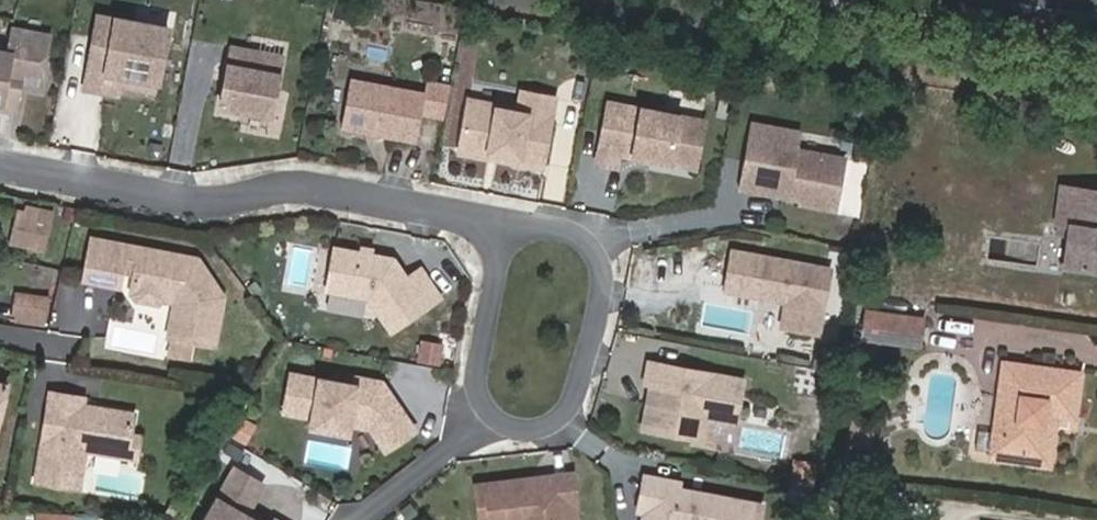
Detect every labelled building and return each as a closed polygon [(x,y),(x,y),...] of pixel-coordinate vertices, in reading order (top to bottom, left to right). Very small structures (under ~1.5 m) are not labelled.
[(172,29),(103,16),(100,37),(117,40),(111,71),(163,81),(172,29)] [(1,102),(0,106),(0,108),(18,111),(23,83),(40,87),(50,35),(15,28),(12,48),(0,46),(0,102),(1,102)] [(161,91),(163,81),(111,71),(117,40),(100,37),(91,88),(127,94),(128,84),(161,91)] [(288,56),(238,47),(227,106),(277,115),(288,56)] [(432,92),(357,78),(349,127),(368,130),(374,126),(387,129),(386,134),(423,141),(429,113),(451,117),(457,85),(435,80),(432,92)] [(526,109),(477,99),(468,146),(527,157),(527,162),(551,167),(563,97),(529,91),(526,109)] [(618,102),(607,162),(625,166),(627,153),(705,167),(714,119),(618,102)] [(806,131),(764,124),(753,188),(813,199),(814,194),(826,196),(824,205),(846,209),(855,158),(803,148),(806,131)] [(1074,179),(1068,219),(1071,220),(1069,232),(1079,233),(1075,262),(1096,265),(1096,182),(1074,179)] [(6,242),(39,250),(46,217),(13,209),(6,242)] [(209,348),(217,299),(192,261),(86,241),(79,283),(114,289),(117,273),(129,275),(126,296),(128,296),(133,303),(151,306),(158,302),(171,304),(165,340),(170,341),(185,344),(209,348)] [(400,260),(342,249),(334,290),(375,298),(398,332),(448,299),(428,270),(414,280),(400,260)] [(839,270),(744,252),(739,280),(749,282),(747,293),(798,303),(794,327),(827,334),(839,270)] [(14,316),(43,321),(47,301),(17,296),(14,316)] [(879,338),(900,340),(903,317),(936,321),(937,316),(883,310),(879,338)] [(900,340),(933,345),(936,321),(903,317),(900,340)] [(167,357),(182,360),(185,344),(170,341),(167,357)] [(1071,411),(1087,413),(1093,369),(1019,359),(1009,431),(1018,433),(1016,452),(1030,455),(1059,458),(1064,420),(1058,419),(1060,409),(1071,411)] [(755,381),(659,364),(655,385),(661,386),(660,392),(664,393),(663,401),(658,400),(652,431),(697,440),(701,419),(717,422),(746,427),(755,381)] [(239,389),(250,391),(253,375),(241,374),(239,389)] [(362,388),(297,377),(292,406),(318,411),(317,421),(352,428),(354,417),(384,423),(388,429),(379,435),(392,453),(422,433),(395,394),(387,393),(388,384),(363,380),(362,388)] [(124,439),(127,439),(131,418),(95,412),(94,417),(79,414),(79,409),(81,401),(48,396),(34,485),(76,492),(82,454),(121,460),(124,439)] [(318,411),(292,406),(290,416),(317,421),(318,411)] [(1030,455),(1016,452),(1018,433),(1009,431),(1005,455),(1064,463),(1071,411),(1060,409),(1058,419),(1064,420),(1059,458),(1030,455)] [(717,422),(701,419),(697,440),(713,443),(717,422)] [(865,447),(884,449),(887,424),(868,423),(865,447)] [(121,460),(137,463),(141,441),(127,439),(124,439),(121,460)] [(308,460),(350,465),(352,444),(310,439),(308,460)] [(242,473),(215,519),(263,519),(256,515),(270,489),(242,473)] [(486,488),(489,519),(583,519),(581,507),(584,507),(581,477),(486,488)] [(655,479),(650,504),(656,505),(654,515),(653,519),(769,519),(771,509),(688,493),(689,485),(655,479)] [(171,519),(174,519),(181,508),(172,503),(165,516),(171,519)]
